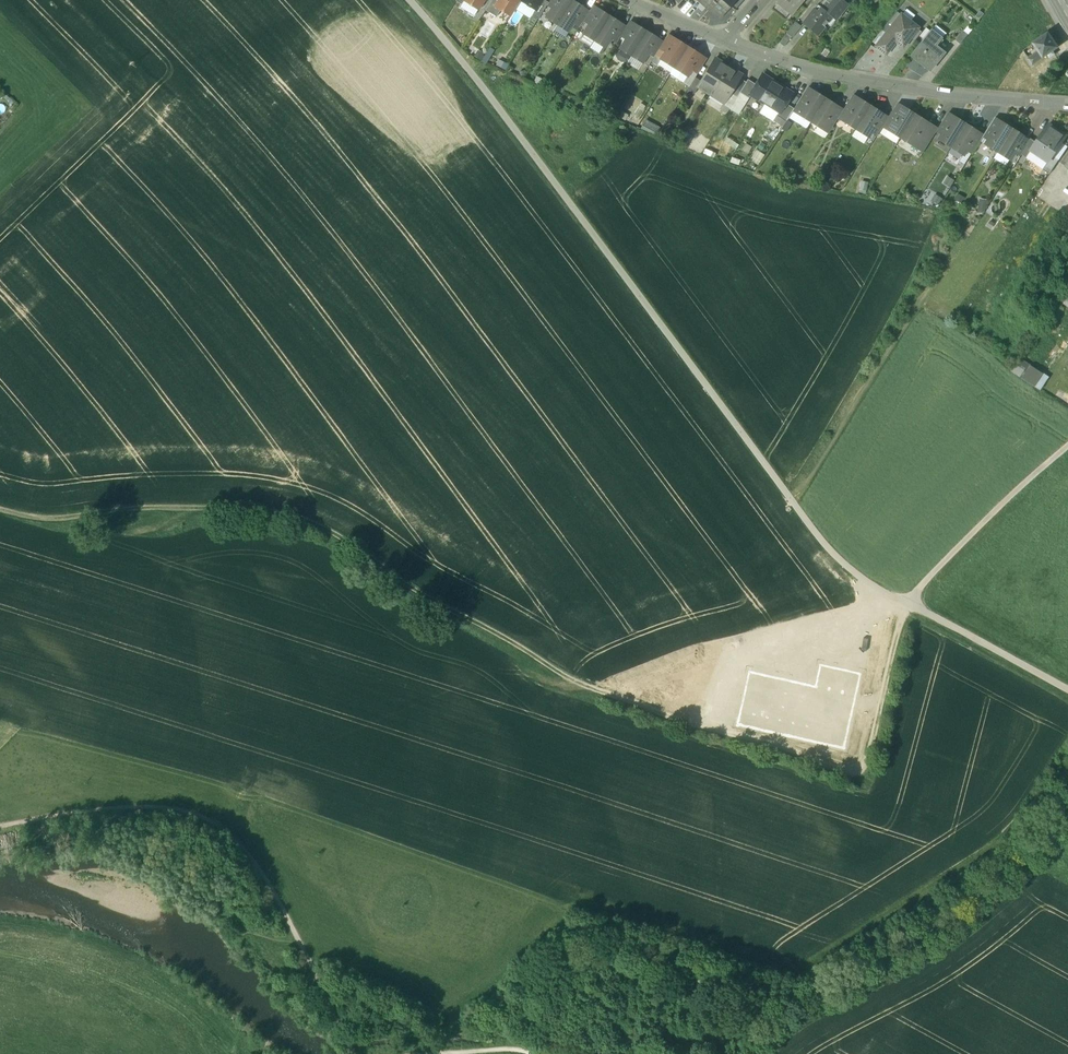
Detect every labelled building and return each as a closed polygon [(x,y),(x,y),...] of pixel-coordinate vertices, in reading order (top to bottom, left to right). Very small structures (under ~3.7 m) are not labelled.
[(479,9),(484,0),(465,0),(479,9)] [(496,6),(501,9),(510,15),(520,0),(500,0),(496,6)] [(522,0),(536,9),(537,9),(542,0),(522,0)] [(537,9),(536,9),(532,15),(539,19),(549,2),(546,0),(542,0),(537,9)] [(572,0),(558,0),(553,8),(547,17),(557,24),(573,0),(572,0)] [(584,8),(573,0),(557,24),(568,31),(575,22),(583,9),(584,8)] [(709,9),(717,0),(699,0),(709,9)] [(709,9),(719,18),(730,6),(735,0),(717,0),(709,9)] [(730,6),(735,11),(744,0),(735,0),(730,6)] [(778,2),(793,14),(805,0),(779,0),(778,2)] [(803,23),(817,35),(831,18),(835,21),(847,5),(841,0),(827,0),(818,11),(815,8),(803,23)] [(495,7),(490,3),(486,10),(497,17),(501,9),(496,6),(495,7)] [(598,10),(592,6),(589,12),(584,20),(589,24),(598,10)] [(589,12),(583,9),(575,22),(580,26),(584,20),(589,12)] [(589,24),(584,33),(595,40),(610,16),(599,9),(598,10),(589,24)] [(897,12),(888,23),(893,27),(895,23),(896,24),(902,16),(897,12)] [(621,23),(610,16),(595,40),(606,47),(612,38),(620,24),(621,23)] [(902,16),(896,24),(895,23),(893,27),(877,46),(886,52),(896,39),(903,45),(910,37),(917,28),(902,16)] [(626,27),(621,36),(626,39),(635,25),(629,22),(626,27)] [(795,22),(786,33),(787,33),(792,37),(801,27),(795,22)] [(620,24),(612,38),(617,41),(620,36),(621,36),(626,27),(620,24)] [(646,31),(635,24),(635,25),(626,39),(621,48),(632,55),(646,31)] [(917,28),(910,37),(914,41),(922,32),(917,28)] [(926,28),(920,35),(924,39),(931,31),(926,28)] [(924,39),(911,55),(930,70),(944,52),(935,45),(941,38),(932,30),(931,31),(924,39)] [(964,30),(955,40),(960,44),(969,34),(964,30)] [(658,38),(646,31),(632,55),(643,62),(657,39),(658,38)] [(787,33),(779,42),(784,46),(792,37),(787,33)] [(1048,33),(1034,43),(1039,50),(1043,56),(1047,54),(1050,57),(1054,54),(1052,50),(1058,46),(1048,33)] [(663,42),(659,49),(664,53),(674,38),(668,35),(663,42)] [(664,53),(661,58),(674,67),(687,47),(674,38),(664,53)] [(663,42),(657,39),(649,53),(654,56),(659,49),(663,42)] [(489,47),(483,60),(487,62),(494,49),(489,47)] [(701,55),(687,47),(674,67),(688,75),(701,55)] [(1039,50),(1029,58),(1033,64),(1043,56),(1039,50)] [(701,55),(691,70),(697,74),(707,59),(701,55)] [(729,67),(715,58),(701,81),(699,83),(700,84),(705,87),(703,90),(711,96),(714,91),(727,69),(729,67)] [(740,77),(727,69),(714,91),(727,99),(731,93),(740,78),(740,77)] [(778,83),(763,74),(756,84),(750,94),(751,95),(765,104),(778,83)] [(701,81),(695,77),(687,90),(694,94),(700,84),(699,83),(701,81)] [(740,78),(731,93),(737,97),(740,92),(746,82),(740,78)] [(746,82),(740,92),(749,98),(751,95),(750,94),(756,84),(748,79),(746,82)] [(778,83),(765,104),(778,112),(779,113),(786,103),(792,93),(778,83)] [(807,88),(796,105),(793,110),(799,113),(812,92),(807,88)] [(825,99),(813,91),(812,92),(799,113),(811,121),(825,99)] [(842,111),(841,113),(847,116),(857,99),(852,96),(842,111)] [(870,106),(858,98),(857,99),(847,116),(844,121),(856,128),(870,106)] [(837,106),(825,99),(811,121),(823,129),(837,107),(837,106)] [(794,108),(786,103),(779,113),(778,112),(777,115),(786,121),(794,108)] [(778,112),(765,104),(760,111),(774,120),(777,115),(778,112)] [(888,118),(886,121),(891,125),(902,108),(896,104),(888,118)] [(870,106),(856,128),(869,136),(871,132),(882,115),(883,114),(870,106)] [(842,111),(837,107),(823,129),(829,132),(841,113),(842,111)] [(915,115),(902,107),(902,108),(891,125),(888,129),(901,137),(915,115)] [(937,130),(936,131),(942,134),(952,117),(947,114),(937,130)] [(786,121),(777,115),(774,119),(783,125),(786,121)] [(882,115),(871,132),(877,135),(886,121),(888,118),(882,115)] [(927,122),(915,115),(901,137),(913,145),(926,123),(927,122)] [(965,124),(953,116),(952,117),(942,134),(939,139),(951,146),(965,124)] [(994,119),(983,136),(988,139),(999,122),(994,119)] [(988,139),(986,144),(998,151),(1012,129),(1000,121),(999,122),(988,139)] [(937,130),(926,123),(913,145),(923,151),(936,131),(937,130)] [(1037,142),(1031,151),(1048,162),(1048,163),(1053,156),(1067,135),(1050,123),(1037,142)] [(978,132),(965,124),(951,146),(963,154),(966,150),(977,132),(978,132)] [(1012,129),(998,151),(1010,159),(1024,138),(1024,137),(1012,129)] [(977,132),(966,150),(972,153),(983,136),(977,132)] [(1024,138),(1015,152),(1020,155),(1021,154),(1029,141),(1024,138)] [(1029,141),(1021,154),(1027,158),(1031,151),(1037,142),(1031,138),(1029,141)] [(1010,159),(998,151),(994,158),(1006,165),(1010,159)] [(1053,156),(1048,163),(1048,162),(1043,170),(1049,174),(1059,160),(1053,156)] [(981,198),(978,209),(984,211),(987,200),(981,198)] [(1019,368),(1023,370),(1019,377),(1042,389),(1050,375),(1023,361),(1019,368)]
